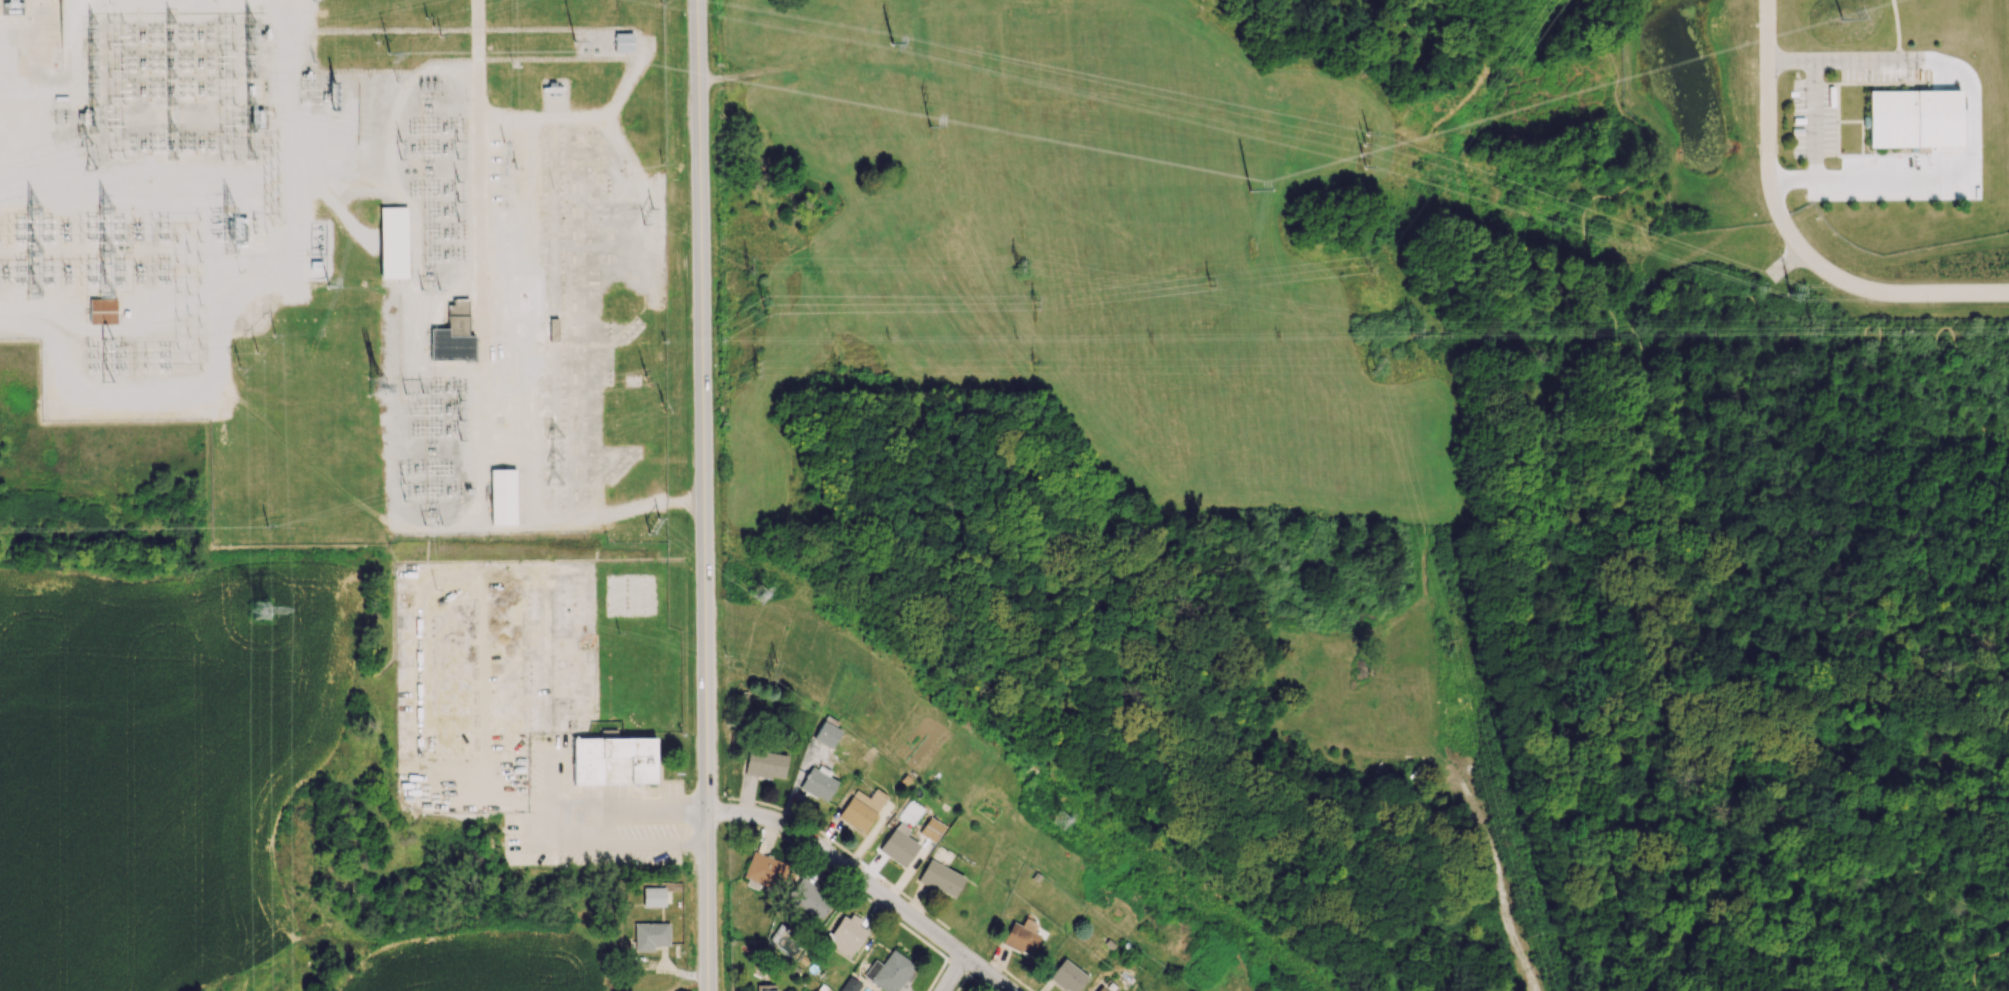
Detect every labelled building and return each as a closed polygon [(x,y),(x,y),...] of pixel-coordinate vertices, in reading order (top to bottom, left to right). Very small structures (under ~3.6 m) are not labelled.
[(614,34),(615,53),(632,52),(632,33),(614,34)] [(1869,92),(1963,91),(1963,147),(1869,148),(1869,92)] [(406,207),(379,207),(380,278),(407,278),(406,207)] [(117,323),(116,298),(89,299),(89,324),(117,323)] [(431,360),(474,359),(474,335),(468,335),(467,300),(447,300),(448,328),(430,329),(431,360)] [(831,748),(843,727),(825,717),(813,739),(831,748)] [(571,738),(653,735),(655,783),(573,786),(571,738)] [(744,774),(783,779),(787,756),(748,750),(744,774)] [(826,802),(837,781),(828,776),(829,773),(812,764),(799,788),(826,802)] [(837,816),(862,833),(887,796),(875,788),(868,798),(855,789),(837,816)] [(900,822),(909,828),(924,809),(911,799),(901,813),(905,816),(900,822)] [(934,842),(944,826),(928,816),(918,832),(934,842)] [(902,869),(920,845),(905,834),(909,829),(898,821),(877,850),(902,869)] [(742,877),(779,890),(788,864),(752,851),(742,877)] [(964,877),(929,858),(917,879),(953,899),(964,877)] [(818,921),(833,901),(802,876),(787,896),(818,921)] [(643,907),(665,906),(665,886),(643,887),(643,907)] [(846,913),(825,943),(849,959),(867,931),(857,924),(859,922),(846,913)] [(1001,943),(1029,956),(1039,935),(1033,932),(1037,923),(1024,917),(1020,925),(1011,921),(1001,943)] [(669,923),(634,923),(634,951),(653,951),(653,945),(669,945),(669,923)] [(863,975),(884,990),(896,990),(915,965),(892,949),(881,964),(875,959),(863,975)] [(1087,977),(1063,958),(1048,976),(1066,990),(1076,990),(1087,977)] [(849,975),(837,990),(857,990),(861,985),(849,975)]
